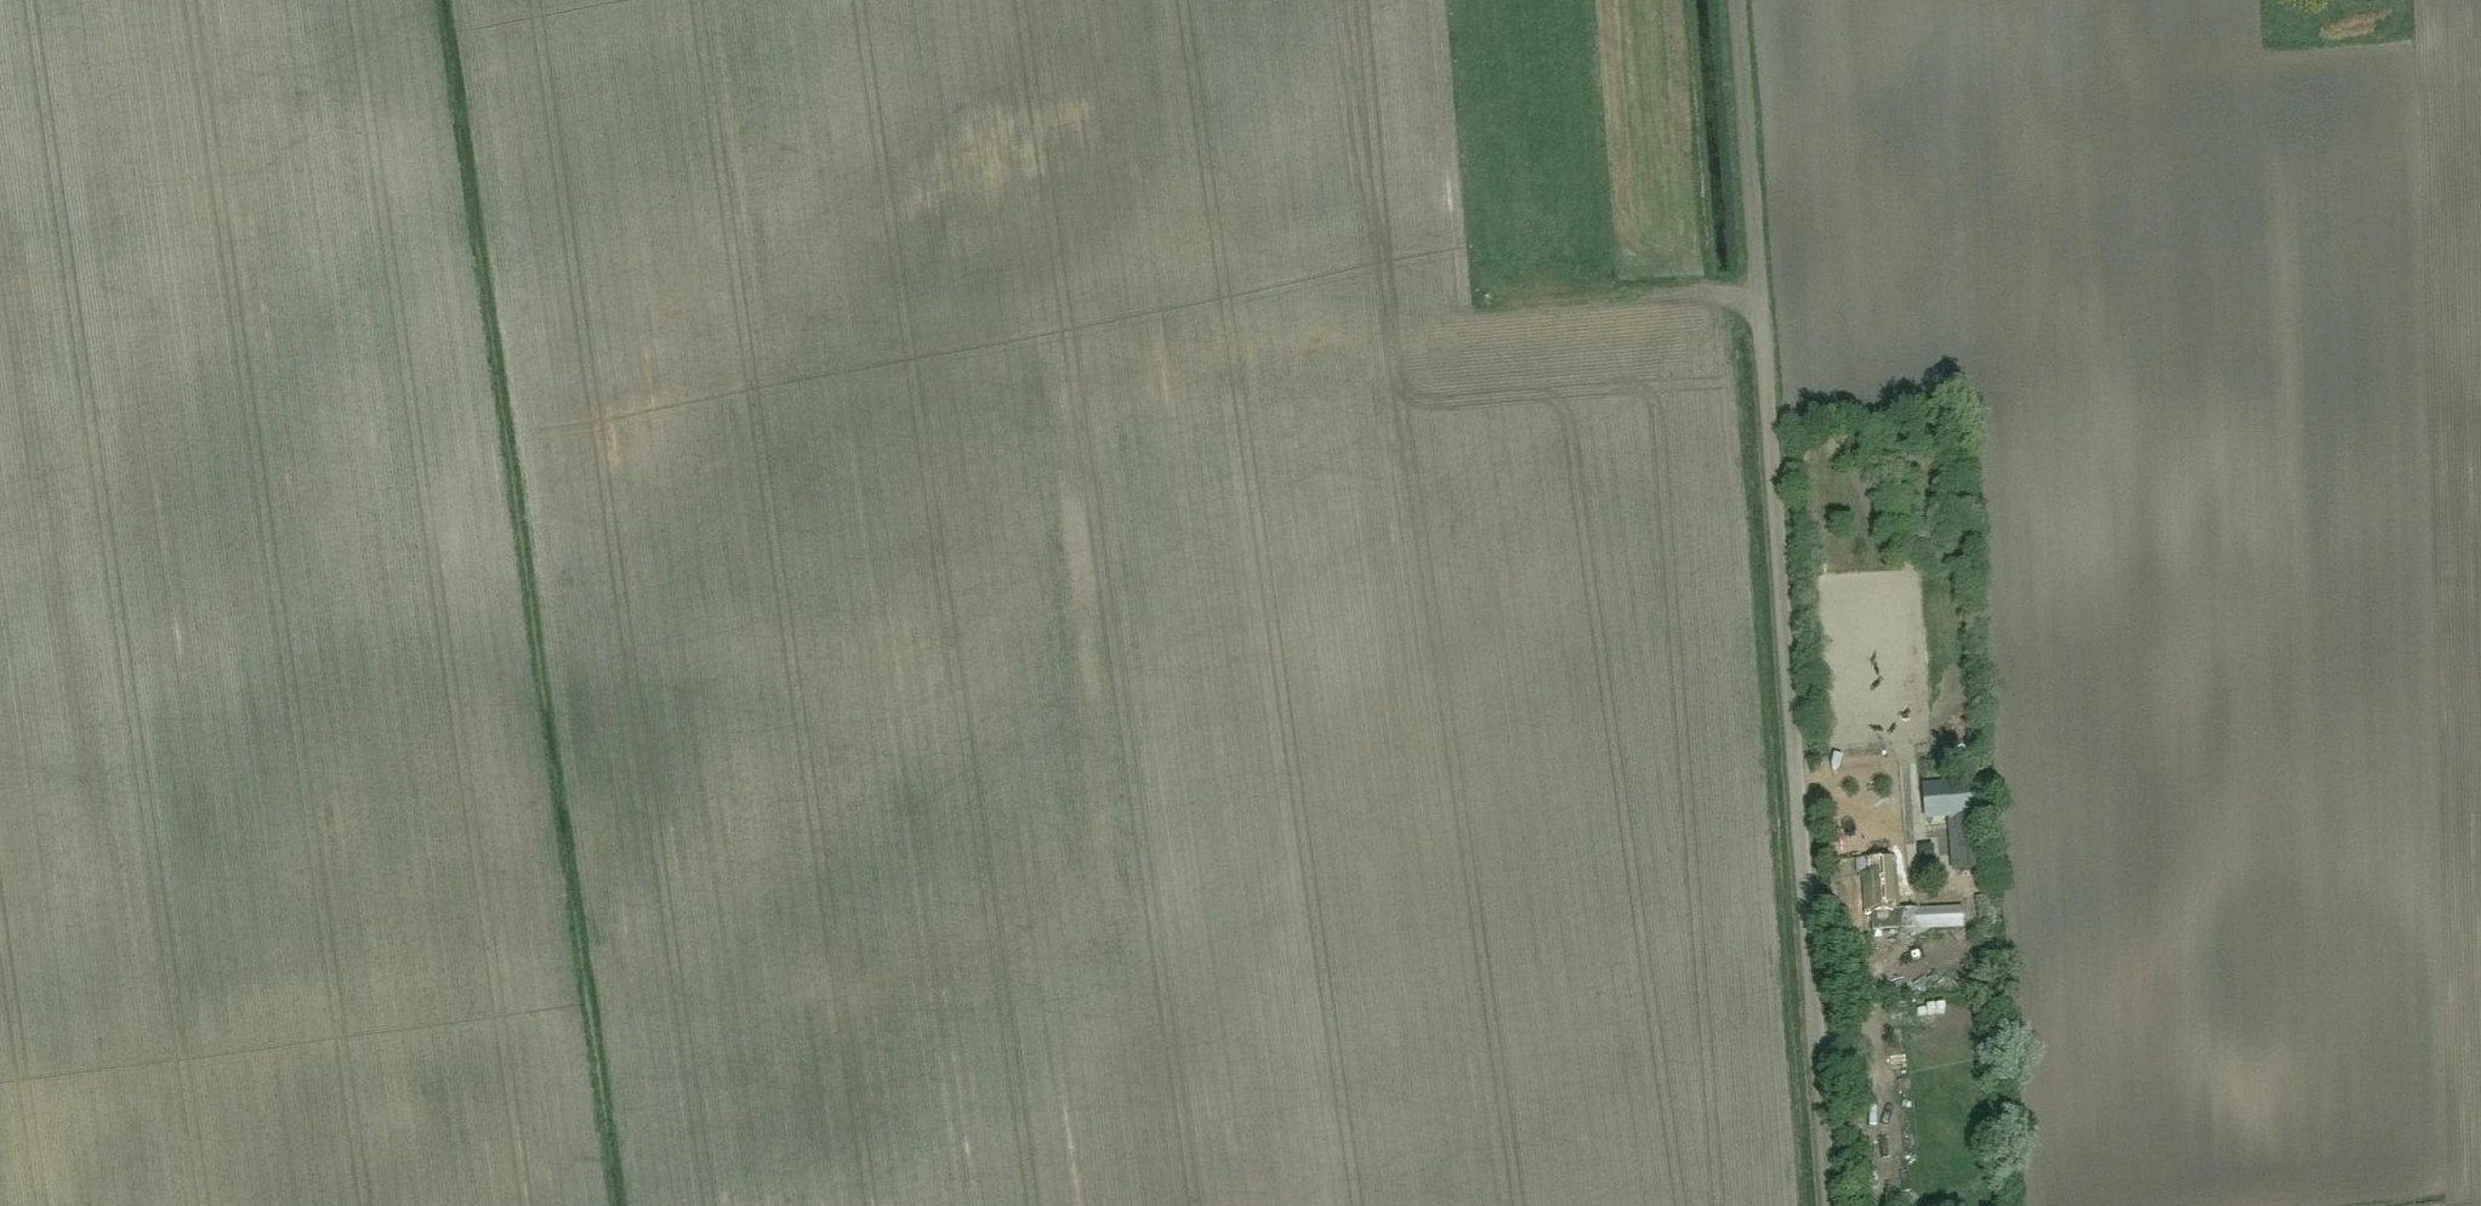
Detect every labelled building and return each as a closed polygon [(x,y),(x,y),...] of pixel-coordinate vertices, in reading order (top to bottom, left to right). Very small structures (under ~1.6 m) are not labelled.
[(1921,790),(1924,822),(1980,817),(1977,785),(1921,790)] [(1988,871),(1984,818),(1954,821),(1958,873),(1988,871)] [(1865,915),(1900,912),(1896,858),(1867,860),(1868,873),(1862,874),(1865,915)] [(1962,907),(1913,911),(1915,929),(1964,925),(1962,907)]
